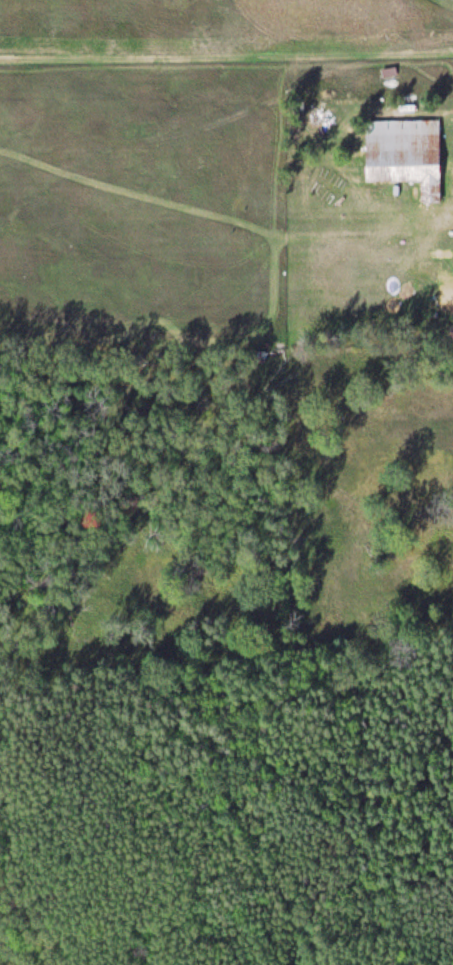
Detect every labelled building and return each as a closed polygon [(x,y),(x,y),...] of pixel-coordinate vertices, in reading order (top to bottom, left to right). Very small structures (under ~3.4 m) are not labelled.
[(382,68),(382,78),(398,78),(398,68),(382,68)] [(442,119),(368,120),(368,182),(423,181),(423,201),(443,201),(442,119)]
